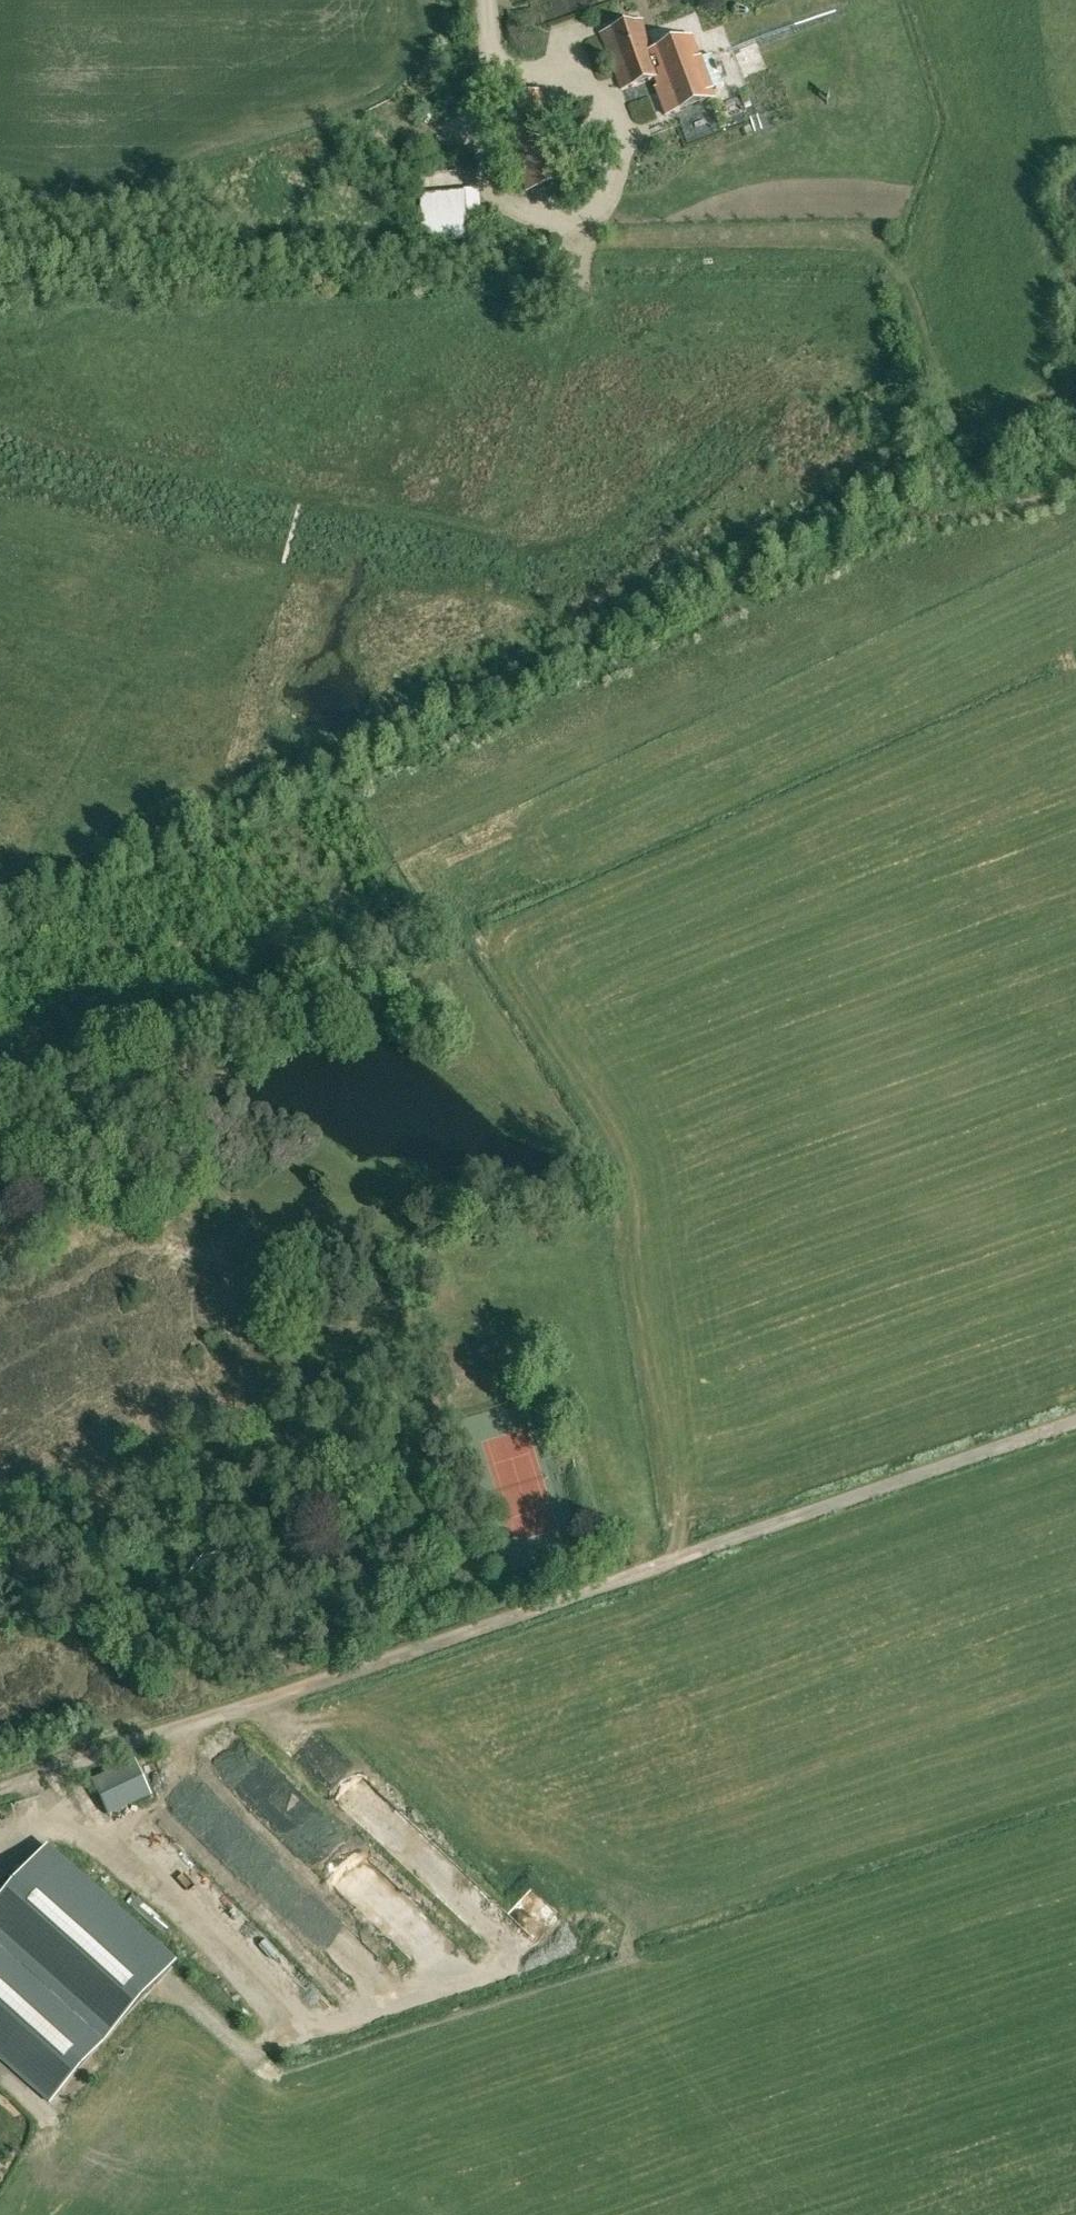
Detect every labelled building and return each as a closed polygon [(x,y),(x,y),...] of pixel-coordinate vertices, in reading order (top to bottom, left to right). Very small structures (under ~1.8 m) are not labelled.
[(655,52),(643,20),(599,35),(621,92),(657,80),(661,89),(658,90),(668,117),(716,99),(713,91),(725,87),(720,74),(724,72),(721,67),(718,68),(713,56),(701,61),(693,38),(655,52)] [(506,102),(514,134),(546,126),(538,94),(506,102)] [(553,152),(520,161),(528,192),(561,184),(553,152)] [(71,1790),(87,1826),(152,1797),(136,1761),(71,1790)] [(50,1848),(0,1903),(0,2058),(53,2106),(180,1967),(50,1848)]
